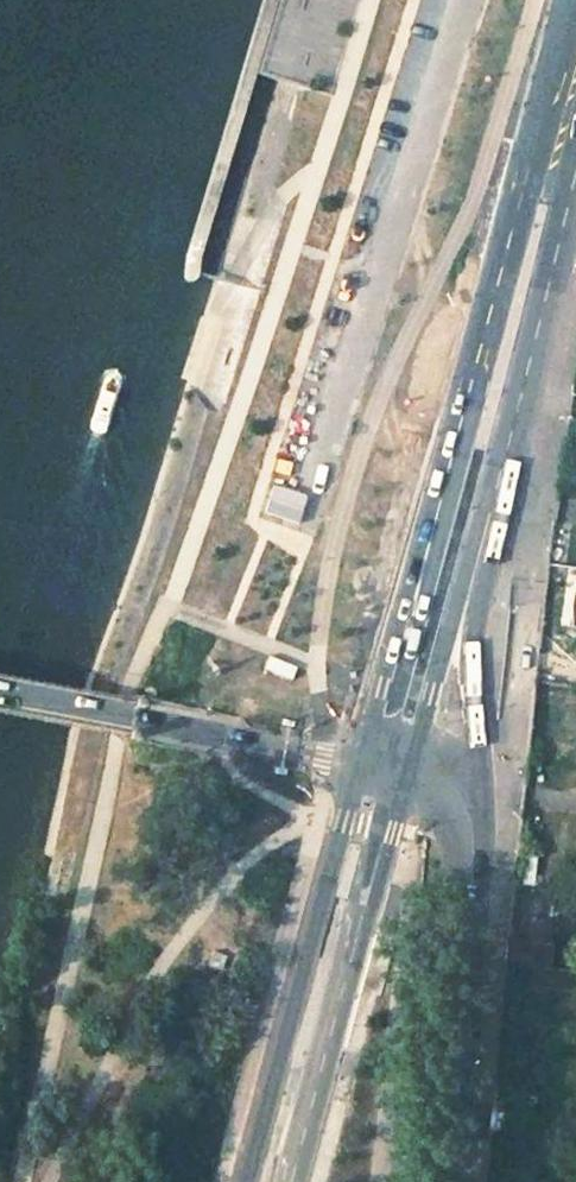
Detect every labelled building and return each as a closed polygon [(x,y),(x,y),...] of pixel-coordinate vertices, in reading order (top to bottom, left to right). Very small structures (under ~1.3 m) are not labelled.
[(567,609),(574,569),(547,565),(542,605),(567,609)] [(298,668),(269,658),(264,671),(293,681),(298,668)] [(549,970),(552,944),(507,938),(504,963),(549,970)] [(214,950),(208,964),(223,970),(228,957),(214,950)]
